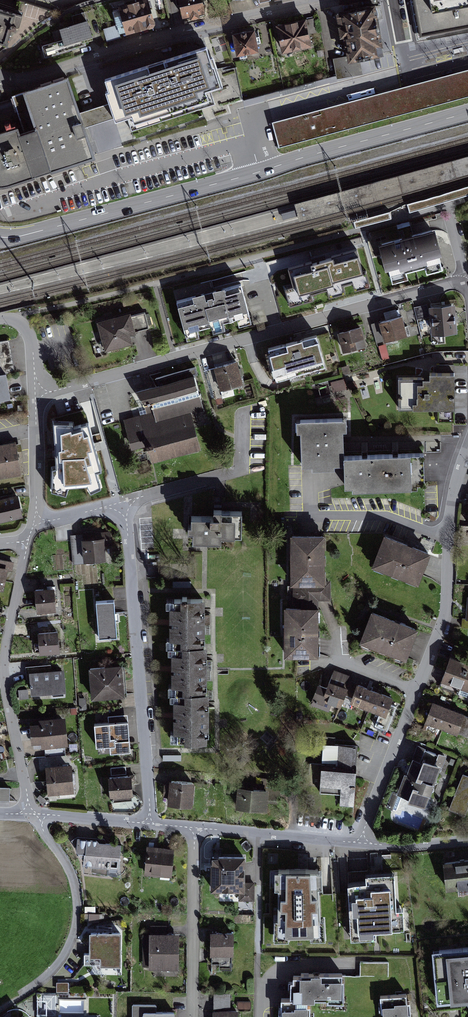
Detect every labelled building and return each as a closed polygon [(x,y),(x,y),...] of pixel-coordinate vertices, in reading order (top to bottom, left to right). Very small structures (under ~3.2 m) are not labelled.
[(150,0),(143,0),(114,8),(122,36),(157,27),(152,6),(150,0)] [(203,0),(176,0),(182,20),(194,16),(207,13),(203,0)] [(373,0),(338,8),(348,55),(348,58),(358,56),(384,50),(373,0)] [(467,29),(467,0),(412,0),(418,37),(467,29)] [(0,8),(0,44),(7,46),(16,13),(0,8)] [(313,45),(306,14),(275,21),(283,52),(313,45)] [(61,24),(67,45),(95,36),(95,33),(90,16),(61,24)] [(255,27),(232,32),(237,54),(259,49),(257,37),(255,27)] [(207,43),(105,76),(108,86),(105,87),(116,120),(127,116),(132,130),(215,104),(211,91),(222,87),(207,43)] [(348,58),(348,55),(333,58),(337,75),(337,79),(362,74),(358,56),(348,58)] [(273,121),(279,146),(467,95),(467,69),(273,121)] [(67,72),(25,85),(36,125),(19,130),(16,122),(0,127),(0,183),(3,183),(60,165),(93,156),(67,72)] [(293,202),(298,218),(467,170),(467,153),(293,202)] [(408,205),(409,210),(410,213),(467,196),(467,187),(433,198),(408,205)] [(368,227),(392,219),(389,210),(365,218),(368,227)] [(433,230),(380,244),(390,283),(407,279),(405,272),(427,267),(428,271),(444,266),(436,234),(433,230)] [(362,272),(357,249),(328,257),(289,268),(293,284),(284,287),(290,307),(313,301),(311,295),(326,290),(329,298),(345,294),(342,286),(353,283),(355,291),(371,287),(366,271),(362,272)] [(245,283),(179,299),(188,337),(255,320),(245,283)] [(452,313),(451,302),(427,304),(427,317),(428,332),(453,331),(452,313)] [(416,320),(427,317),(427,304),(412,306),(416,320)] [(128,311),(94,319),(101,349),(128,342),(128,339),(133,337),(132,331),(147,327),(143,311),(129,315),(128,311)] [(399,314),(376,320),(382,340),(404,334),(399,314)] [(361,328),(339,334),(344,353),(366,347),(361,328)] [(267,348),(275,382),(326,369),(317,335),(267,348)] [(7,374),(14,372),(9,340),(0,341),(0,375),(7,374)] [(233,361),(214,366),(220,391),(239,386),(233,361)] [(349,366),(342,368),(344,375),(350,373),(349,366)] [(397,379),(398,408),(451,407),(451,373),(426,373),(426,379),(422,379),(397,379)] [(0,375),(0,401),(11,399),(7,374),(0,375)] [(195,374),(137,390),(144,418),(127,422),(137,458),(151,455),(155,470),(204,456),(195,426),(208,422),(195,374)] [(346,389),(344,380),(331,383),(333,393),(346,389)] [(341,418),(290,419),(290,430),(296,430),(297,463),(305,462),(305,467),(327,466),(327,462),(336,461),(336,442),(336,428),(341,428),(341,418)] [(73,424),(53,423),(56,469),(52,470),(51,492),(65,497),(68,489),(87,487),(91,494),(101,490),(96,474),(102,473),(88,425),(74,428),(73,424)] [(0,448),(0,479),(23,474),(18,444),(0,448)] [(357,454),(336,455),(336,461),(338,490),(419,486),(418,452),(398,453),(357,454)] [(0,503),(0,525),(24,520),(18,499),(0,503)] [(235,534),(235,512),(217,512),(217,508),(205,508),(205,515),(184,516),(184,540),(212,539),(212,534),(235,534)] [(379,533),(367,564),(414,581),(425,550),(379,533)] [(103,535),(81,537),(83,560),(106,558),(103,535)] [(325,537),(290,537),(290,587),(293,587),(324,586),(324,581),(325,537)] [(0,588),(4,568),(11,569),(13,559),(0,557),(0,588)] [(324,586),(293,587),(293,609),(318,608),(318,600),(331,600),(330,580),(324,581),(324,586)] [(52,611),(50,587),(32,588),(33,612),(52,611)] [(199,643),(197,598),(162,599),(164,644),(199,643)] [(110,600),(92,602),(95,638),(113,637),(110,600)] [(293,609),(284,609),(284,659),(318,659),(318,608),(293,609)] [(365,609),(354,639),(401,657),(413,626),(365,609)] [(35,654),(56,653),(55,631),(34,632),(35,654)] [(200,690),(199,643),(164,644),(166,691),(200,690)] [(446,655),(437,679),(466,690),(467,685),(467,663),(446,655)] [(119,664),(86,667),(89,699),(121,696),(119,664)] [(64,691),(63,670),(26,672),(28,694),(64,691)] [(341,699),(345,687),(325,680),(323,685),(315,682),(310,696),(322,700),(322,698),(339,704),(341,699)] [(383,715),(389,697),(347,681),(345,687),(341,699),(383,715)] [(200,690),(166,691),(167,742),(202,741),(200,690)] [(462,713),(429,701),(421,721),(454,733),(462,713)] [(65,746),(62,717),(36,720),(36,724),(28,725),(30,743),(38,743),(39,749),(65,746)] [(99,748),(124,745),(122,720),(97,722),(99,748)] [(337,807),(353,807),(356,746),(320,744),(318,793),(337,794),(337,807)] [(424,748),(417,746),(412,758),(410,757),(395,794),(404,798),(403,800),(424,808),(440,767),(443,768),(448,757),(437,753),(436,756),(423,751),(424,748)] [(69,760),(43,763),(46,796),(72,794),(69,760)] [(461,772),(448,808),(467,815),(467,813),(467,774),(461,772)] [(128,776),(105,778),(108,804),(131,801),(128,776)] [(191,783),(166,781),(164,806),(189,808),(191,783)] [(282,791),(235,788),(233,812),(267,815),(267,803),(281,804),(282,791)] [(97,838),(75,836),(74,849),(81,865),(118,867),(120,842),(96,840),(97,838)] [(172,850),(146,847),(143,878),(170,880),(172,850)] [(242,857),(207,857),(207,893),(241,893),(241,904),(254,904),(254,883),(242,883),(242,857)] [(441,860),(443,888),(467,885),(467,857),(441,860)] [(324,871),(280,873),(283,937),(327,935),(324,871)] [(393,909),(391,872),(361,874),(361,882),(344,883),(347,939),(372,938),(372,930),(401,928),(400,909),(393,909)] [(99,921),(99,913),(88,912),(88,921),(99,921)] [(167,922),(150,923),(150,931),(148,931),(148,935),(143,935),(144,968),(179,967),(178,931),(167,931),(167,922)] [(233,930),(209,929),(208,954),(211,954),(211,963),(218,963),(218,968),(232,968),(233,930)] [(118,964),(118,930),(86,930),(87,952),(82,952),(83,964),(118,964)] [(431,953),(437,1006),(467,1003),(467,949),(431,953)] [(339,973),(298,972),(298,975),(290,975),(290,980),(287,980),(287,996),(276,996),(276,1016),(311,1016),(311,999),(325,999),(325,1002),(339,1002),(339,973)] [(377,994),(379,1016),(408,1016),(406,992),(377,994)] [(213,993),(213,1007),(210,1007),(210,1016),(237,1016),(237,1008),(230,1008),(230,993),(213,993)] [(133,1004),(133,1016),(173,1016),(173,1011),(157,1011),(157,1005),(133,1004)]
